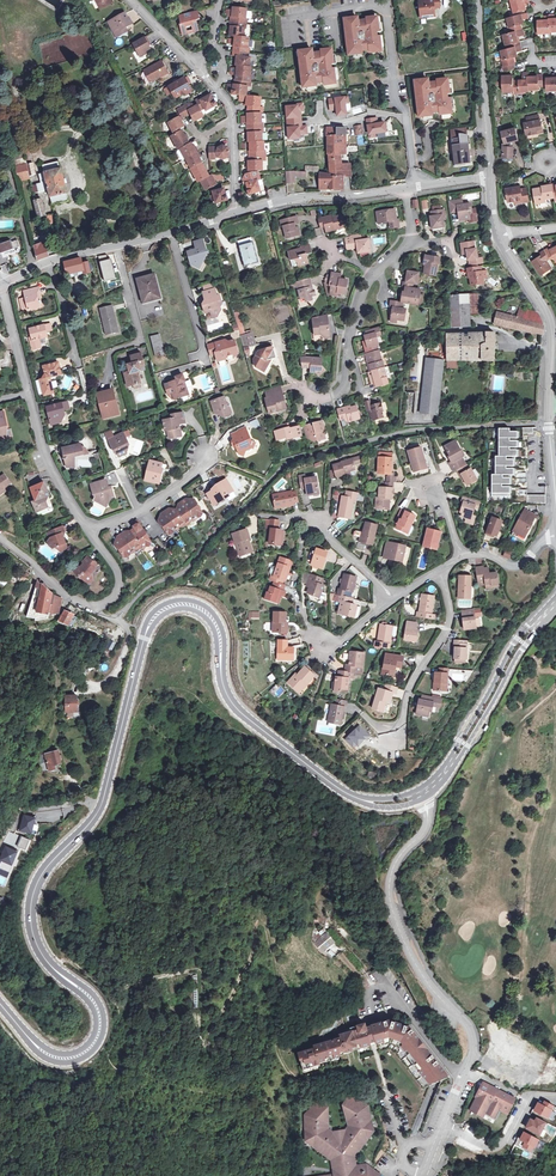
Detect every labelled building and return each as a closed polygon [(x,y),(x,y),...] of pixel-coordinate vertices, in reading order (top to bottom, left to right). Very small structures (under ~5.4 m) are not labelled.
[(423,4),(419,4),(421,16),(425,16),(435,15),(434,7),(439,6),(439,0),(423,0),(423,4)] [(527,10),(525,3),(529,2),(528,0),(511,0),(514,13),(527,10)] [(232,17),(231,22),(243,23),(244,19),(245,19),(246,9),(233,8),(232,10),(227,9),(226,15),(232,15),(232,17)] [(198,11),(182,15),(178,16),(180,24),(179,24),(181,33),(187,31),(186,27),(191,26),(192,30),(199,29),(197,20),(200,19),(198,11)] [(514,53),(516,52),(522,51),(520,41),(518,41),(517,36),(519,36),(524,35),(523,30),(522,30),(521,25),(520,21),(523,20),(528,19),(527,13),(508,19),(509,23),(510,27),(508,27),(510,34),(503,35),(504,41),(506,41),(507,45),(509,44),(510,48),(501,51),(502,55),(503,59),(502,60),(504,66),(502,67),(504,71),(515,68),(513,64),(515,63),(513,57),(515,57),(514,53)] [(119,31),(125,28),(131,25),(125,14),(108,22),(116,37),(121,34),(119,31)] [(550,33),(550,31),(555,31),(555,18),(555,19),(554,15),(549,15),(549,16),(544,16),(544,20),(538,21),(539,33),(550,33)] [(352,19),(347,19),(347,25),(344,25),(348,55),(357,54),(357,51),(369,50),(369,53),(381,51),(380,43),(377,43),(375,27),(378,27),(377,17),(366,19),(366,21),(358,22),(357,20),(353,20),(352,19)] [(240,38),(243,38),(244,28),(243,28),(230,27),(229,37),(235,37),(240,38)] [(128,33),(125,28),(119,31),(121,34),(122,37),(128,33)] [(150,49),(149,46),(148,44),(150,43),(147,37),(134,44),(140,57),(146,54),(145,52),(150,49)] [(234,45),(234,47),(233,51),(246,52),(246,48),(247,48),(249,39),(243,38),(240,38),(235,37),(234,39),(229,39),(228,44),(234,45)] [(302,57),(299,57),(303,88),(312,87),(311,84),(324,82),(324,85),(335,84),(334,75),(331,76),(329,60),(332,59),(331,50),(320,51),(321,53),(312,54),(312,52),(307,52),(307,51),(301,51),(302,57)] [(250,58),(247,57),(248,52),(246,52),(233,51),(233,55),(236,56),(235,65),(237,66),(249,67),(250,58)] [(108,56),(99,59),(100,64),(110,61),(108,56)] [(150,82),(160,76),(160,75),(166,71),(166,70),(161,61),(144,70),(150,82)] [(247,81),(248,77),(250,77),(251,67),(249,67),(237,66),(236,68),(231,68),(231,73),(236,73),(235,76),(235,80),(247,81)] [(543,75),(538,75),(538,77),(533,77),(528,77),(528,73),(523,73),(523,80),(513,81),(513,79),(503,79),(503,90),(508,90),(508,92),(513,91),(514,93),(519,93),(519,92),(524,92),(528,91),(528,89),(532,89),(532,90),(539,89),(538,86),(543,86),(543,75)] [(555,91),(555,74),(553,74),(553,78),(547,78),(547,91),(555,91)] [(184,79),(183,79),(182,80),(178,82),(175,84),(167,88),(170,93),(173,92),(176,97),(190,90),(184,79)] [(448,89),(447,79),(437,80),(437,83),(428,84),(428,82),(423,82),(423,80),(417,81),(418,87),(415,87),(418,117),(427,116),(427,113),(439,112),(440,115),(451,113),(450,105),(447,105),(445,89),(448,89)] [(236,95),(239,95),(246,96),(247,86),(247,81),(235,80),(234,85),(234,87),(228,86),(228,91),(232,92),(231,95),(235,96),(236,95)] [(261,98),(246,96),(239,95),(238,100),(244,101),(244,99),(246,100),(246,105),(248,106),(247,110),(259,112),(259,107),(261,98)] [(348,97),(328,99),(330,111),(336,110),(337,116),(346,115),(344,103),(348,103),(348,97)] [(196,101),(198,106),(194,108),(192,104),(188,103),(177,109),(181,118),(190,113),(194,121),(204,116),(200,110),(205,107),(200,99),(196,101)] [(296,106),(284,107),(287,140),(300,138),(299,134),(307,134),(306,126),(300,127),(298,111),(303,111),(302,103),(296,104),(296,106)] [(262,123),(261,113),(247,114),(247,116),(242,117),(242,122),(248,122),(248,128),(260,128),(261,128),(261,123),(262,123)] [(527,135),(537,133),(537,130),(543,129),(542,124),(541,124),(539,115),(527,118),(528,123),(525,123),(527,135)] [(173,133),(184,127),(179,117),(168,123),(173,133)] [(376,118),(366,120),(369,138),(375,137),(375,134),(385,133),(384,123),(377,124),(376,118)] [(262,142),(262,132),(260,132),(260,128),(248,128),(248,133),(248,142),(250,142),(261,142),(262,142)] [(327,136),(328,147),(339,146),(345,146),(346,129),(326,128),(326,136),(327,136)] [(506,143),(511,142),(519,140),(516,129),(502,132),(505,143),(506,143)] [(181,149),(191,168),(201,163),(200,160),(199,157),(193,147),(192,145),(191,143),(189,144),(186,139),(184,135),(181,131),(171,136),(178,150),(181,149)] [(452,140),(454,165),(455,167),(466,166),(465,164),(470,163),(467,139),(466,139),(452,140)] [(250,142),(250,152),(250,156),(262,156),(262,152),(264,152),(264,142),(262,142),(261,142),(250,142)] [(214,148),(214,147),(209,147),(210,159),(215,159),(215,157),(219,157),(221,159),(223,159),(226,158),(228,157),(229,155),(229,154),(230,152),(229,150),(228,149),(227,147),(224,146),(221,147),(218,148),(214,148)] [(341,177),(340,166),(339,146),(328,147),(330,174),(330,178),(341,177)] [(511,147),(506,147),(504,147),(503,157),(513,158),(513,148),(511,147)] [(13,155),(19,181),(30,179),(29,176),(36,174),(33,163),(26,164),(23,152),(13,155)] [(262,171),(262,161),(262,156),(250,156),(249,157),(249,161),(248,161),(248,171),(262,171)] [(43,165),(44,173),(39,174),(41,184),(37,185),(38,192),(49,190),(52,205),(69,201),(59,161),(43,165)] [(208,176),(201,163),(191,168),(190,168),(198,182),(200,181),(208,176)] [(349,166),(340,166),(341,177),(343,177),(350,177),(349,166)] [(294,171),(286,171),(287,183),(295,183),(294,171)] [(258,172),(253,173),(245,175),(247,184),(246,184),(249,192),(248,193),(249,196),(253,195),(253,194),(261,191),(259,184),(258,181),(260,180),(258,172)] [(343,177),(341,177),(330,178),(330,174),(320,173),(320,190),(342,190),(343,177)] [(208,176),(200,181),(205,190),(216,184),(214,180),(211,175),(208,176)] [(554,196),(552,184),(542,186),(542,189),(541,189),(540,188),(534,189),(536,201),(541,200),(541,203),(546,202),(546,199),(554,197),(554,196)] [(522,200),(523,203),(529,202),(527,189),(521,189),(520,186),(506,189),(508,202),(515,201),(522,200)] [(214,196),(215,200),(216,203),(224,201),(224,202),(228,201),(227,197),(226,197),(224,189),(213,192),(214,196)] [(34,201),(38,218),(45,216),(42,199),(34,201)] [(462,200),(449,201),(451,211),(458,210),(458,212),(459,220),(469,219),(470,222),(477,221),(475,209),(471,209),(471,203),(463,205),(462,200)] [(378,223),(390,222),(391,227),(400,226),(398,219),(397,220),(395,209),(376,211),(378,223)] [(432,216),(430,216),(432,229),(444,227),(442,215),(443,214),(442,210),(431,211),(432,216)] [(332,216),(319,219),(321,228),(325,227),(326,232),(346,227),(343,215),(332,217),(332,216)] [(286,238),(297,235),(295,227),(294,223),(298,222),(297,216),(280,220),(281,226),(283,226),(286,238)] [(346,236),(347,247),(353,246),(358,245),(358,247),(359,252),(371,251),(369,239),(362,240),(361,234),(346,236)] [(6,256),(19,252),(15,239),(0,243),(0,260),(1,264),(8,262),(6,256)] [(189,258),(191,257),(193,265),(196,267),(198,264),(202,263),(207,255),(203,239),(194,242),(196,249),(187,252),(189,258)] [(467,253),(467,255),(467,260),(468,260),(469,264),(470,264),(470,267),(475,267),(474,264),(483,263),(482,257),(478,257),(476,248),(474,248),(472,249),(471,241),(461,243),(462,253),(464,253),(467,253)] [(244,266),(258,262),(252,242),(239,246),(244,266)] [(35,246),(38,260),(40,259),(46,257),(49,256),(45,243),(35,246)] [(304,254),(306,254),(311,253),(309,245),(300,247),(301,250),(298,250),(297,249),(288,251),(290,260),(294,260),(297,261),(298,265),(308,263),(307,257),(304,256),(304,254)] [(555,248),(551,250),(550,248),(545,251),(550,259),(554,256),(555,260),(555,247),(555,248)] [(546,261),(550,259),(545,251),(541,254),(543,256),(532,263),(541,276),(551,269),(546,261)] [(22,253),(9,259),(12,267),(26,262),(22,253)] [(99,262),(104,281),(116,278),(111,258),(108,259),(107,255),(98,256),(99,262)] [(426,262),(426,265),(424,274),(437,276),(440,258),(426,255),(425,261),(426,262)] [(68,278),(75,276),(78,275),(89,273),(92,270),(92,267),(89,264),(86,263),(82,264),(81,259),(64,262),(64,263),(68,278)] [(466,268),(467,273),(469,273),(470,277),(471,285),(484,283),(482,271),(479,271),(478,266),(475,267),(470,267),(466,268)] [(405,287),(412,288),(413,284),(417,284),(419,273),(408,271),(407,277),(406,283),(403,282),(403,287),(405,287)] [(342,274),(338,273),(333,272),(332,276),(327,275),(325,280),(326,284),(332,286),(331,294),(336,295),(338,292),(344,294),(345,288),(347,286),(348,280),(341,279),(342,274)] [(157,287),(154,275),(138,279),(144,302),(159,298),(156,287),(157,287)] [(310,278),(297,282),(298,287),(301,299),(305,298),(306,302),(312,301),(311,297),(316,296),(314,290),(310,288),(310,284),(312,284),(310,278)] [(204,292),(214,289),(213,284),(202,286),(204,292)] [(421,290),(412,288),(405,287),(404,296),(402,296),(401,302),(418,305),(421,290)] [(37,295),(40,294),(39,288),(24,292),(26,300),(21,301),(23,309),(28,308),(29,311),(40,308),(38,300),(37,295)] [(214,289),(204,292),(203,292),(205,300),(207,299),(208,304),(203,305),(205,314),(211,312),(211,314),(217,317),(221,310),(219,302),(221,301),(219,296),(217,296),(215,289),(214,289)] [(452,325),(470,324),(469,315),(479,314),(478,295),(450,297),(452,325)] [(392,311),(391,322),(398,323),(399,320),(404,321),(406,309),(400,308),(401,302),(391,300),(389,311),(392,311)] [(106,335),(118,332),(112,306),(100,309),(106,335)] [(541,320),(537,313),(520,308),(517,318),(497,312),(495,323),(543,334),(544,326),(541,320)] [(322,322),(321,316),(312,319),(314,331),(314,334),(320,334),(325,338),(330,337),(328,322),(322,322)] [(33,341),(31,342),(33,351),(41,348),(39,340),(48,338),(46,333),(52,331),(51,325),(30,330),(33,338),(33,341)] [(370,346),(378,344),(379,344),(376,332),(380,331),(379,326),(370,329),(371,334),(365,336),(368,347),(370,346)] [(447,360),(457,361),(496,362),(497,332),(448,333),(447,360)] [(253,333),(240,337),(244,349),(249,347),(257,345),(253,333)] [(155,357),(164,355),(159,335),(150,337),(155,357)] [(225,340),(215,343),(218,353),(215,354),(217,361),(225,359),(227,356),(232,354),(231,351),(237,350),(234,340),(228,342),(225,340)] [(211,355),(215,354),(218,353),(215,343),(208,345),(211,355)] [(278,355),(275,344),(260,348),(258,350),(259,353),(254,361),(256,367),(264,372),(271,359),(273,356),(278,355)] [(370,346),(372,352),(380,350),(378,344),(370,346)] [(384,367),(382,358),(380,350),(372,352),(366,354),(367,359),(369,358),(371,367),(372,371),(373,370),(384,367)] [(133,386),(139,384),(141,384),(138,373),(140,372),(139,368),(144,366),(141,354),(131,357),(133,364),(127,366),(129,373),(124,374),(128,387),(133,386)] [(327,370),(322,365),(322,358),(306,356),(301,357),(302,366),(309,367),(309,365),(311,364),(310,372),(316,372),(319,377),(327,370)] [(437,415),(444,360),(436,360),(426,359),(420,413),(437,415)] [(457,361),(447,360),(447,368),(457,368),(457,361)] [(48,382),(51,378),(62,375),(59,363),(44,367),(46,375),(43,380),(40,380),(44,397),(55,394),(53,388),(49,386),(48,382)] [(373,370),(376,382),(376,383),(377,386),(390,383),(386,367),(384,367),(373,370)] [(165,385),(169,396),(173,394),(175,400),(189,395),(186,387),(185,388),(183,383),(186,382),(183,375),(176,378),(177,381),(165,385)] [(264,398),(267,410),(272,409),(273,412),(277,411),(277,412),(289,410),(287,403),(285,404),(283,395),(282,395),(280,390),(272,393),(271,389),(264,391),(266,397),(264,398)] [(104,417),(117,414),(113,401),(115,401),(113,390),(97,394),(100,405),(101,404),(104,417)] [(222,414),(221,417),(225,419),(226,418),(230,416),(229,412),(231,406),(226,404),(224,398),(210,402),(214,414),(219,412),(222,414)] [(371,405),(370,402),(370,400),(365,401),(369,417),(372,417),(373,420),(383,418),(382,411),(383,411),(381,400),(373,402),(374,405),(371,405)] [(65,416),(64,411),(70,410),(68,402),(47,408),(52,426),(62,423),(60,417),(65,416)] [(346,409),(346,407),(338,409),(341,419),(346,418),(347,422),(360,419),(357,406),(351,408),(346,409)] [(176,424),(178,424),(184,423),(183,414),(171,415),(172,419),(163,420),(164,429),(167,429),(168,438),(180,436),(179,428),(177,428),(176,424)] [(257,419),(250,422),(253,429),(260,426),(257,419)] [(316,426),(313,426),(312,427),(311,424),(304,426),(308,439),(310,438),(313,441),(317,440),(318,441),(324,439),(323,431),(324,431),(325,431),(323,421),(316,423),(316,426)] [(275,431),(277,440),(286,438),(287,440),(301,436),(299,426),(292,428),(292,429),(289,429),(287,423),(277,426),(278,431),(275,431)] [(492,475),(492,497),(511,497),(511,487),(509,487),(509,485),(511,485),(511,479),(513,479),(512,476),(514,476),(514,469),(512,469),(512,467),(514,467),(514,460),(516,460),(516,457),(518,457),(518,450),(516,450),(516,448),(518,448),(518,441),(516,441),(516,439),(518,439),(518,432),(509,432),(509,429),(499,429),(499,457),(496,457),(496,475),(492,475)] [(232,445),(233,450),(235,449),(238,456),(242,457),(245,451),(250,449),(253,450),(255,444),(251,442),(246,430),(238,434),(240,440),(238,440),(237,443),(234,444),(232,445)] [(231,436),(234,444),(237,443),(238,440),(240,440),(238,434),(237,433),(231,436)] [(125,434),(115,438),(118,444),(112,446),(115,453),(118,454),(119,458),(127,455),(130,446),(125,434)] [(118,444),(115,438),(109,440),(112,446),(118,444)] [(451,445),(450,443),(445,446),(450,456),(448,457),(451,462),(449,463),(454,472),(457,470),(466,465),(462,457),(464,456),(458,445),(457,446),(451,445)] [(75,468),(75,457),(84,456),(82,446),(63,450),(65,459),(63,459),(64,460),(66,461),(67,468),(75,468)] [(408,452),(412,465),(415,464),(417,471),(427,468),(421,448),(408,452)] [(333,466),(334,470),(336,478),(345,475),(344,473),(355,470),(354,466),(361,464),(359,457),(342,462),(342,463),(333,466)] [(388,473),(391,473),(392,458),(379,458),(379,473),(388,473)] [(150,461),(145,478),(149,480),(149,482),(156,484),(158,478),(160,479),(162,473),(160,473),(161,469),(162,465),(150,461)] [(457,470),(459,475),(461,474),(464,480),(467,485),(477,480),(470,468),(469,468),(467,465),(466,465),(457,470)] [(528,473),(519,473),(519,483),(528,483),(528,473)] [(4,488),(10,483),(4,475),(0,478),(0,494),(2,493),(0,490),(4,488)] [(306,487),(307,489),(308,496),(319,494),(316,478),(305,479),(305,476),(299,477),(301,488),(306,487)] [(91,485),(94,496),(97,497),(95,501),(103,505),(108,504),(112,497),(114,497),(112,490),(109,491),(106,481),(91,485)] [(226,481),(216,487),(217,490),(214,492),(207,496),(213,508),(224,501),(223,499),(233,493),(226,481)] [(48,507),(45,499),(50,497),(45,483),(31,489),(36,501),(33,503),(37,513),(48,509),(48,507)] [(379,498),(377,498),(376,509),(389,509),(390,499),(392,499),(393,489),(380,488),(379,498)] [(528,490),(519,490),(519,496),(527,496),(527,504),(546,504),(546,495),(528,495),(528,490)] [(273,495),(275,507),(284,505),(284,507),(294,505),(294,503),(298,502),(296,492),(292,493),(292,492),(273,495)] [(347,492),(346,497),(343,497),(339,517),(350,519),(354,499),(357,499),(358,494),(347,492)] [(463,497),(458,512),(464,513),(462,517),(471,520),(476,506),(473,505),(475,501),(463,497)] [(187,509),(194,519),(198,517),(200,517),(202,513),(197,506),(198,505),(194,500),(189,503),(186,499),(182,502),(187,509)] [(181,509),(177,512),(184,523),(186,525),(188,525),(190,524),(191,521),(194,519),(187,509),(182,502),(178,505),(181,509)] [(184,523),(177,512),(176,510),(172,513),(174,515),(173,516),(169,510),(165,512),(176,529),(179,527),(183,527),(186,525),(184,523)] [(400,520),(399,523),(396,528),(406,533),(410,525),(411,526),(416,517),(402,510),(398,518),(398,519),(400,520)] [(513,532),(525,538),(530,528),(529,528),(535,516),(525,510),(513,532)] [(176,529),(165,512),(161,515),(165,521),(164,522),(163,520),(159,522),(163,528),(164,528),(168,535),(172,534),(173,531),(176,529)] [(487,533),(497,537),(502,521),(492,518),(487,533)] [(279,521),(271,520),(270,529),(271,529),(270,544),(281,545),(282,531),(278,530),(279,521)] [(366,523),(363,534),(361,542),(373,545),(377,526),(366,523)] [(69,551),(63,536),(65,532),(63,528),(47,533),(50,539),(48,543),(50,547),(53,549),(56,548),(63,554),(69,551)] [(144,535),(145,534),(142,529),(138,532),(140,535),(138,536),(134,529),(130,532),(131,533),(134,537),(141,548),(145,546),(147,546),(149,542),(144,535)] [(240,557),(250,553),(246,540),(249,539),(250,539),(247,529),(232,534),(240,557)] [(440,543),(442,534),(437,533),(438,531),(437,531),(429,529),(425,545),(438,549),(440,543)] [(134,537),(131,533),(128,535),(129,538),(128,539),(124,533),(120,535),(132,552),(135,550),(138,550),(141,548),(134,537)] [(120,535),(116,538),(120,544),(119,545),(117,542),(113,545),(116,550),(118,550),(123,557),(126,557),(128,554),(132,552),(120,535)] [(152,545),(149,542),(147,546),(145,546),(141,548),(144,552),(146,550),(150,550),(151,546),(153,545),(152,545)] [(387,542),(385,551),(391,553),(389,559),(402,562),(405,546),(387,542)] [(311,565),(322,569),(327,552),(317,549),(311,565)] [(92,573),(94,573),(97,570),(95,568),(98,564),(89,557),(85,562),(86,563),(82,568),(81,567),(76,573),(81,577),(80,577),(82,579),(83,578),(89,584),(92,584),(95,581),(94,577),(92,577),(91,576),(92,573)] [(288,575),(288,572),(292,562),(280,558),(275,572),(274,576),(272,576),(270,580),(274,582),(282,584),(283,580),(286,580),(288,575)] [(491,584),(491,588),(499,587),(497,573),(489,574),(488,568),(483,569),(483,567),(476,568),(478,582),(485,581),(485,583),(486,585),(491,584)] [(308,593),(320,597),(321,592),(324,585),(321,584),(323,578),(311,574),(308,583),(311,585),(308,593)] [(337,595),(340,596),(346,597),(347,591),(353,592),(357,577),(344,574),(341,589),(339,589),(337,595)] [(470,589),(471,577),(459,576),(458,599),(469,599),(470,589)] [(0,580),(0,582),(5,585),(9,581),(2,577),(0,580)] [(23,577),(20,581),(27,586),(29,581),(23,577)] [(48,619),(49,615),(38,613),(41,592),(43,585),(39,581),(35,592),(32,607),(30,618),(36,619),(36,621),(48,619)] [(263,598),(275,602),(278,595),(281,596),(284,597),(285,592),(283,591),(285,585),(282,584),(274,582),(272,587),(270,587),(268,593),(265,592),(263,598)] [(50,609),(53,594),(45,587),(43,585),(41,592),(38,613),(49,615),(50,609)] [(59,614),(62,598),(55,596),(53,594),(50,609),(52,609),(51,614),(59,614)] [(417,613),(416,617),(429,619),(429,615),(431,615),(434,597),(422,595),(419,613),(417,613)] [(357,606),(352,605),(348,604),(350,598),(346,597),(340,596),(339,602),(342,603),(339,614),(354,617),(357,606)] [(63,623),(69,625),(73,627),(78,617),(65,612),(63,616),(62,615),(61,616),(58,622),(62,624),(63,623)] [(285,632),(286,622),(286,612),(274,612),(274,632),(285,632)] [(474,613),(462,615),(464,630),(476,628),(474,613)] [(374,646),(390,649),(393,626),(381,624),(378,642),(375,642),(374,646)] [(416,626),(407,625),(405,640),(416,642),(418,631),(416,631),(416,626)] [(288,641),(279,641),(278,659),(293,660),(294,648),(287,647),(288,641)] [(466,659),(467,644),(454,643),(454,648),(455,648),(454,658),(466,659)] [(362,660),(362,653),(351,652),(349,666),(347,665),(346,672),(351,672),(353,672),(362,673),(363,666),(364,660),(362,660)] [(386,654),(384,669),(387,669),(386,675),(394,676),(396,667),(402,668),(403,658),(395,657),(395,656),(386,654)] [(289,682),(299,691),(306,683),(308,685),(315,676),(305,667),(298,675),(296,674),(289,682)] [(435,672),(434,682),(434,690),(447,690),(448,668),(439,668),(439,672),(435,672)] [(351,672),(346,672),(339,671),(338,677),(336,677),(336,683),(335,690),(335,691),(348,692),(349,678),(351,678),(351,672)] [(267,677),(271,683),(276,680),(272,673),(267,677)] [(306,683),(299,691),(300,693),(308,685),(306,683)] [(386,684),(384,690),(393,693),(396,694),(398,688),(386,684)] [(393,693),(384,690),(378,688),(372,708),(383,712),(386,702),(390,703),(393,693)] [(65,711),(77,711),(77,695),(66,695),(65,711)] [(428,716),(429,710),(431,701),(434,702),(433,704),(440,705),(442,699),(423,695),(422,699),(420,699),(417,714),(428,716)] [(328,722),(341,725),(344,707),(332,705),(328,722)] [(370,736),(359,725),(345,739),(353,747),(356,744),(358,746),(366,739),(366,740),(370,736)] [(46,768),(42,749),(41,747),(39,747),(35,753),(38,770),(46,768)] [(46,768),(53,767),(53,764),(60,762),(56,747),(42,749),(46,768)] [(377,771),(370,769),(368,776),(375,778),(377,771)] [(35,819),(23,816),(19,832),(31,835),(35,819)] [(21,838),(17,848),(26,852),(30,842),(21,838)] [(0,859),(0,876),(7,879),(18,853),(5,847),(0,859)] [(316,934),(319,937),(313,942),(321,953),(332,943),(322,929),(316,934)] [(335,957),(337,955),(330,948),(328,950),(335,957)] [(419,1070),(429,1082),(438,1076),(445,1071),(408,1027),(387,1021),(369,1026),(370,1027),(364,1029),(363,1025),(356,1027),(357,1030),(338,1037),(339,1040),(313,1048),(314,1051),(297,1056),(302,1069),(305,1068),(307,1071),(314,1069),(314,1067),(319,1066),(318,1064),(324,1062),(323,1060),(333,1057),(334,1059),(340,1057),(338,1051),(344,1049),(345,1053),(351,1051),(351,1049),(356,1047),(355,1046),(360,1045),(361,1048),(369,1045),(368,1043),(374,1041),(375,1043),(382,1041),(381,1037),(386,1036),(387,1039),(391,1038),(395,1039),(394,1042),(399,1043),(401,1045),(401,1046),(405,1051),(407,1049),(413,1056),(411,1058),(420,1069),(419,1070)] [(494,1090),(483,1084),(481,1087),(492,1094),(494,1090)] [(494,1120),(496,1117),(499,1111),(506,1115),(513,1101),(494,1090),(492,1094),(481,1087),(468,1111),(482,1119),(484,1115),(494,1120)] [(69,1097),(64,1091),(60,1095),(65,1101),(69,1097)] [(368,1167),(357,1168),(355,1158),(375,1132),(368,1108),(350,1097),(345,1107),(350,1128),(347,1132),(334,1134),(329,1131),(329,1110),(321,1102),(306,1117),(307,1143),(332,1162),(334,1175),(380,1175),(368,1167)] [(552,1109),(555,1105),(545,1100),(543,1103),(538,1101),(533,1110),(549,1118),(553,1110),(552,1109)] [(541,1136),(548,1122),(537,1116),(535,1120),(530,1118),(525,1128),(541,1136)] [(524,1132),(521,1139),(526,1141),(523,1147),(533,1151),(535,1148),(536,1148),(540,1139),(524,1132)]
